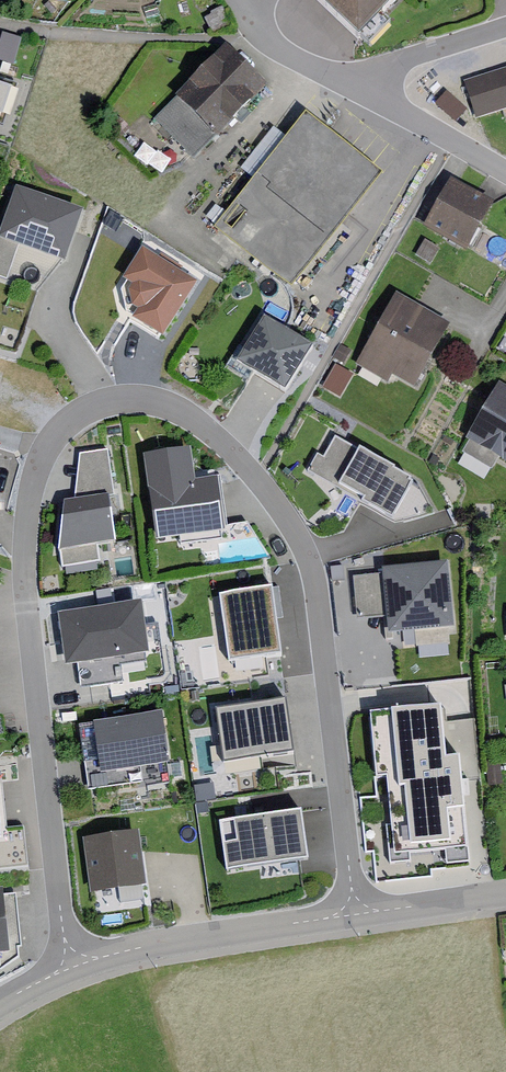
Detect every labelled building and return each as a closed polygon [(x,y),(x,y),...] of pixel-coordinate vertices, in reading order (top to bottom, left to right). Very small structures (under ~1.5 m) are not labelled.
[(375,49),(421,0),(321,0),(375,49)] [(268,82),(229,45),(155,117),(192,158),(268,82)] [(465,76),(477,114),(505,105),(505,63),(465,76)] [(382,169),(306,109),(291,127),(214,225),(290,285),(382,169)] [(505,206),(455,182),(428,239),(477,263),(505,206)] [(0,234),(0,242),(21,249),(66,264),(83,214),(15,191),(0,234)] [(9,286),(21,249),(0,242),(0,283),(9,286)] [(197,286),(143,252),(124,283),(127,286),(121,295),(126,315),(135,321),(132,325),(161,343),(197,286)] [(454,333),(404,303),(363,372),(391,389),(405,386),(418,394),(454,333)] [(313,349),(263,319),(237,363),(286,392),(313,349)] [(353,350),(342,343),(334,356),(345,363),(353,350)] [(354,373),(335,363),(323,386),(341,396),(354,373)] [(499,384),(466,439),(470,442),(500,459),(505,462),(505,388),(499,384)] [(316,455),(307,471),(362,501),(360,505),(391,522),(411,484),(392,474),(394,470),(335,438),(324,459),(316,455)] [(500,459),(470,442),(463,454),(493,471),(500,459)] [(80,455),(75,502),(109,497),(114,496),(108,451),(80,455)] [(145,458),(158,541),(227,531),(219,480),(196,484),(191,451),(145,458)] [(419,489),(411,484),(391,522),(396,524),(433,514),(419,489)] [(116,545),(109,497),(75,502),(64,503),(59,553),(98,548),(116,545)] [(98,548),(59,553),(61,570),(100,564),(98,548)] [(448,564),(382,571),(383,577),(353,580),(358,623),(387,620),(389,636),(414,633),(450,630),(455,629),(448,564)] [(343,567),(331,568),(332,582),(344,581),(343,567)] [(221,599),(231,666),(283,658),(273,592),(221,599)] [(142,606),(59,617),(66,669),(78,667),(121,662),(149,658),(142,606)] [(450,630),(414,633),(416,652),(452,648),(450,630)] [(121,662),(78,667),(81,689),(123,683),(121,662)] [(214,713),(223,767),(294,756),(286,702),(214,713)] [(446,706),(366,713),(372,778),(386,776),(394,860),(473,853),(463,756),(451,758),(446,706)] [(140,770),(169,766),(162,717),(79,729),(88,792),(142,784),(140,770)] [(207,802),(196,804),(197,813),(209,811),(207,802)] [(220,823),(226,873),(308,864),(302,814),(220,823)] [(139,835),(84,843),(92,898),(147,890),(139,835)] [(0,892),(0,957),(10,956),(9,948),(22,947),(16,894),(5,895),(5,892),(0,892)]
